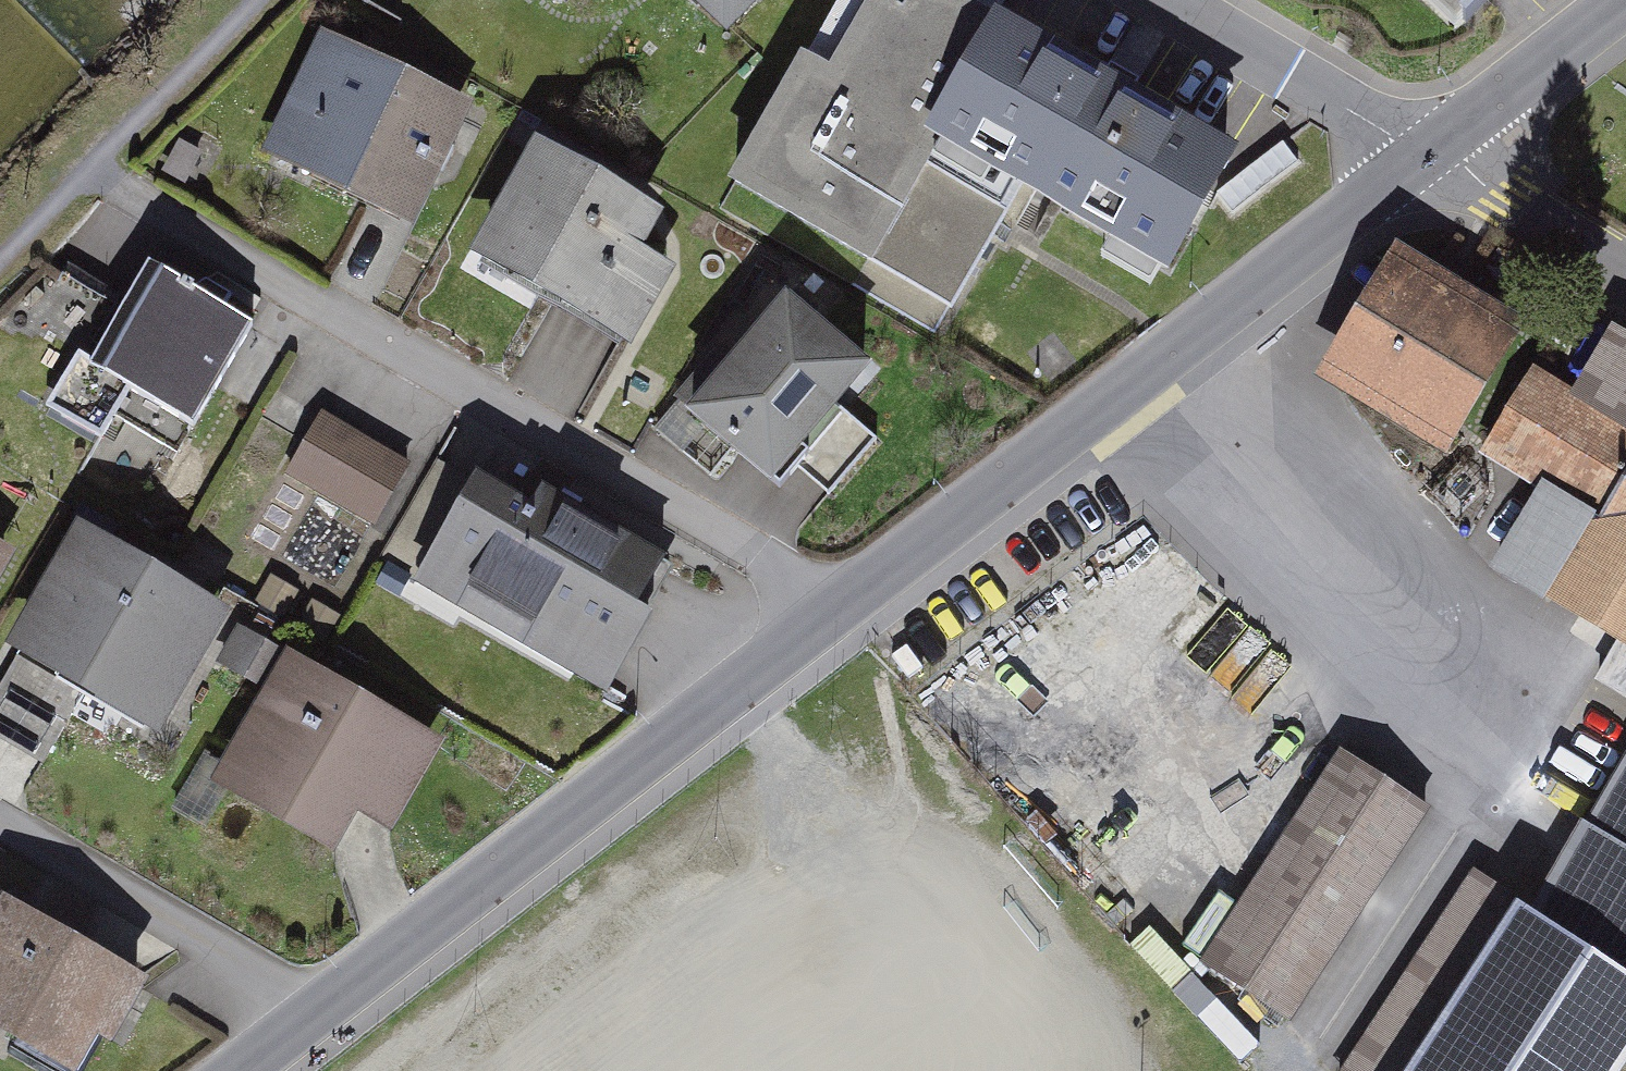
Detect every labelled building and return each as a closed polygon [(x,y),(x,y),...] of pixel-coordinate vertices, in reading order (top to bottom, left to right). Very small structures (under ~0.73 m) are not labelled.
[(725,27),(752,0),(697,0),(725,27)] [(746,188),(949,301),(1014,184),(1170,271),(1234,156),(953,0),(851,0),(746,188)] [(1478,10),(1488,0),(1468,0),(1478,10)] [(450,103),(328,46),(280,150),(402,207),(450,103)] [(659,225),(548,160),(491,255),(625,335),(664,270),(640,256),(659,225)] [(1542,336),(1409,259),(1329,397),(1462,473),(1542,336)] [(159,262),(101,354),(87,345),(53,398),(103,430),(137,376),(196,413),(254,322),(159,262)] [(777,490),(873,382),(791,310),(696,418),(777,490)] [(1548,504),(1553,495),(1617,532),(1625,517),(1625,434),(1573,404),(1578,396),(1544,377),(1490,470),(1548,504)] [(406,463),(325,417),(291,477),(371,523),(406,463)] [(532,512),(478,481),(423,573),(597,675),(664,561),(544,492),(532,512)] [(1548,504),(1503,580),(1568,618),(1617,532),(1553,495),(1548,504)] [(1568,618),(1625,650),(1625,517),(1617,532),(1568,618)] [(205,619),(81,549),(25,647),(35,652),(88,682),(149,717),(205,619)] [(283,619),(299,590),(267,573),(252,601),(283,619)] [(342,614),(312,597),(295,628),(324,644),(342,614)] [(274,643),(235,623),(213,663),(252,684),(274,643)] [(88,682),(35,652),(1,713),(54,743),(88,682)] [(420,747),(294,676),(232,785),(230,789),(244,797),(331,846),(351,811),(375,825),(420,747)] [(1080,697),(1028,747),(1056,776),(1108,726),(1080,697)] [(1440,825),(1349,765),(1211,969),(1302,1030),(1440,825)] [(203,829),(244,797),(230,789),(232,785),(192,768),(168,808),(203,829)] [(1529,913),(1467,875),(1348,1070),(1625,1070),(1625,768),(1591,825),(1585,822),(1529,913)] [(11,911),(0,930),(0,1024),(66,1062),(86,1027),(103,1037),(135,982),(11,911)]
